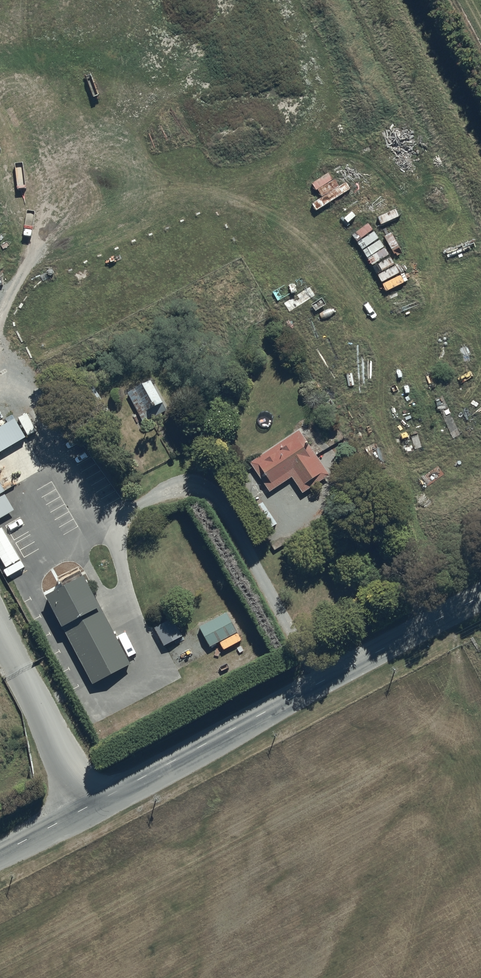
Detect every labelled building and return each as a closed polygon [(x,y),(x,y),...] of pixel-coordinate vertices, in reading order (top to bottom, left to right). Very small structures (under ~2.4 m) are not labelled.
[(139,415),(163,403),(151,381),(128,393),(139,415)] [(28,414),(19,419),(28,436),(37,431),(28,414)] [(15,419),(0,428),(0,453),(26,438),(15,419)] [(299,430),(250,463),(270,492),(292,477),(303,493),(329,475),(299,430)] [(15,510),(5,495),(0,498),(0,519),(15,510)] [(7,568),(21,560),(2,528),(0,529),(0,557),(7,568)] [(93,685),(131,665),(85,577),(47,597),(93,685)] [(200,628),(210,648),(237,633),(226,613),(200,628)] [(155,629),(164,646),(182,636),(172,619),(155,629)]
